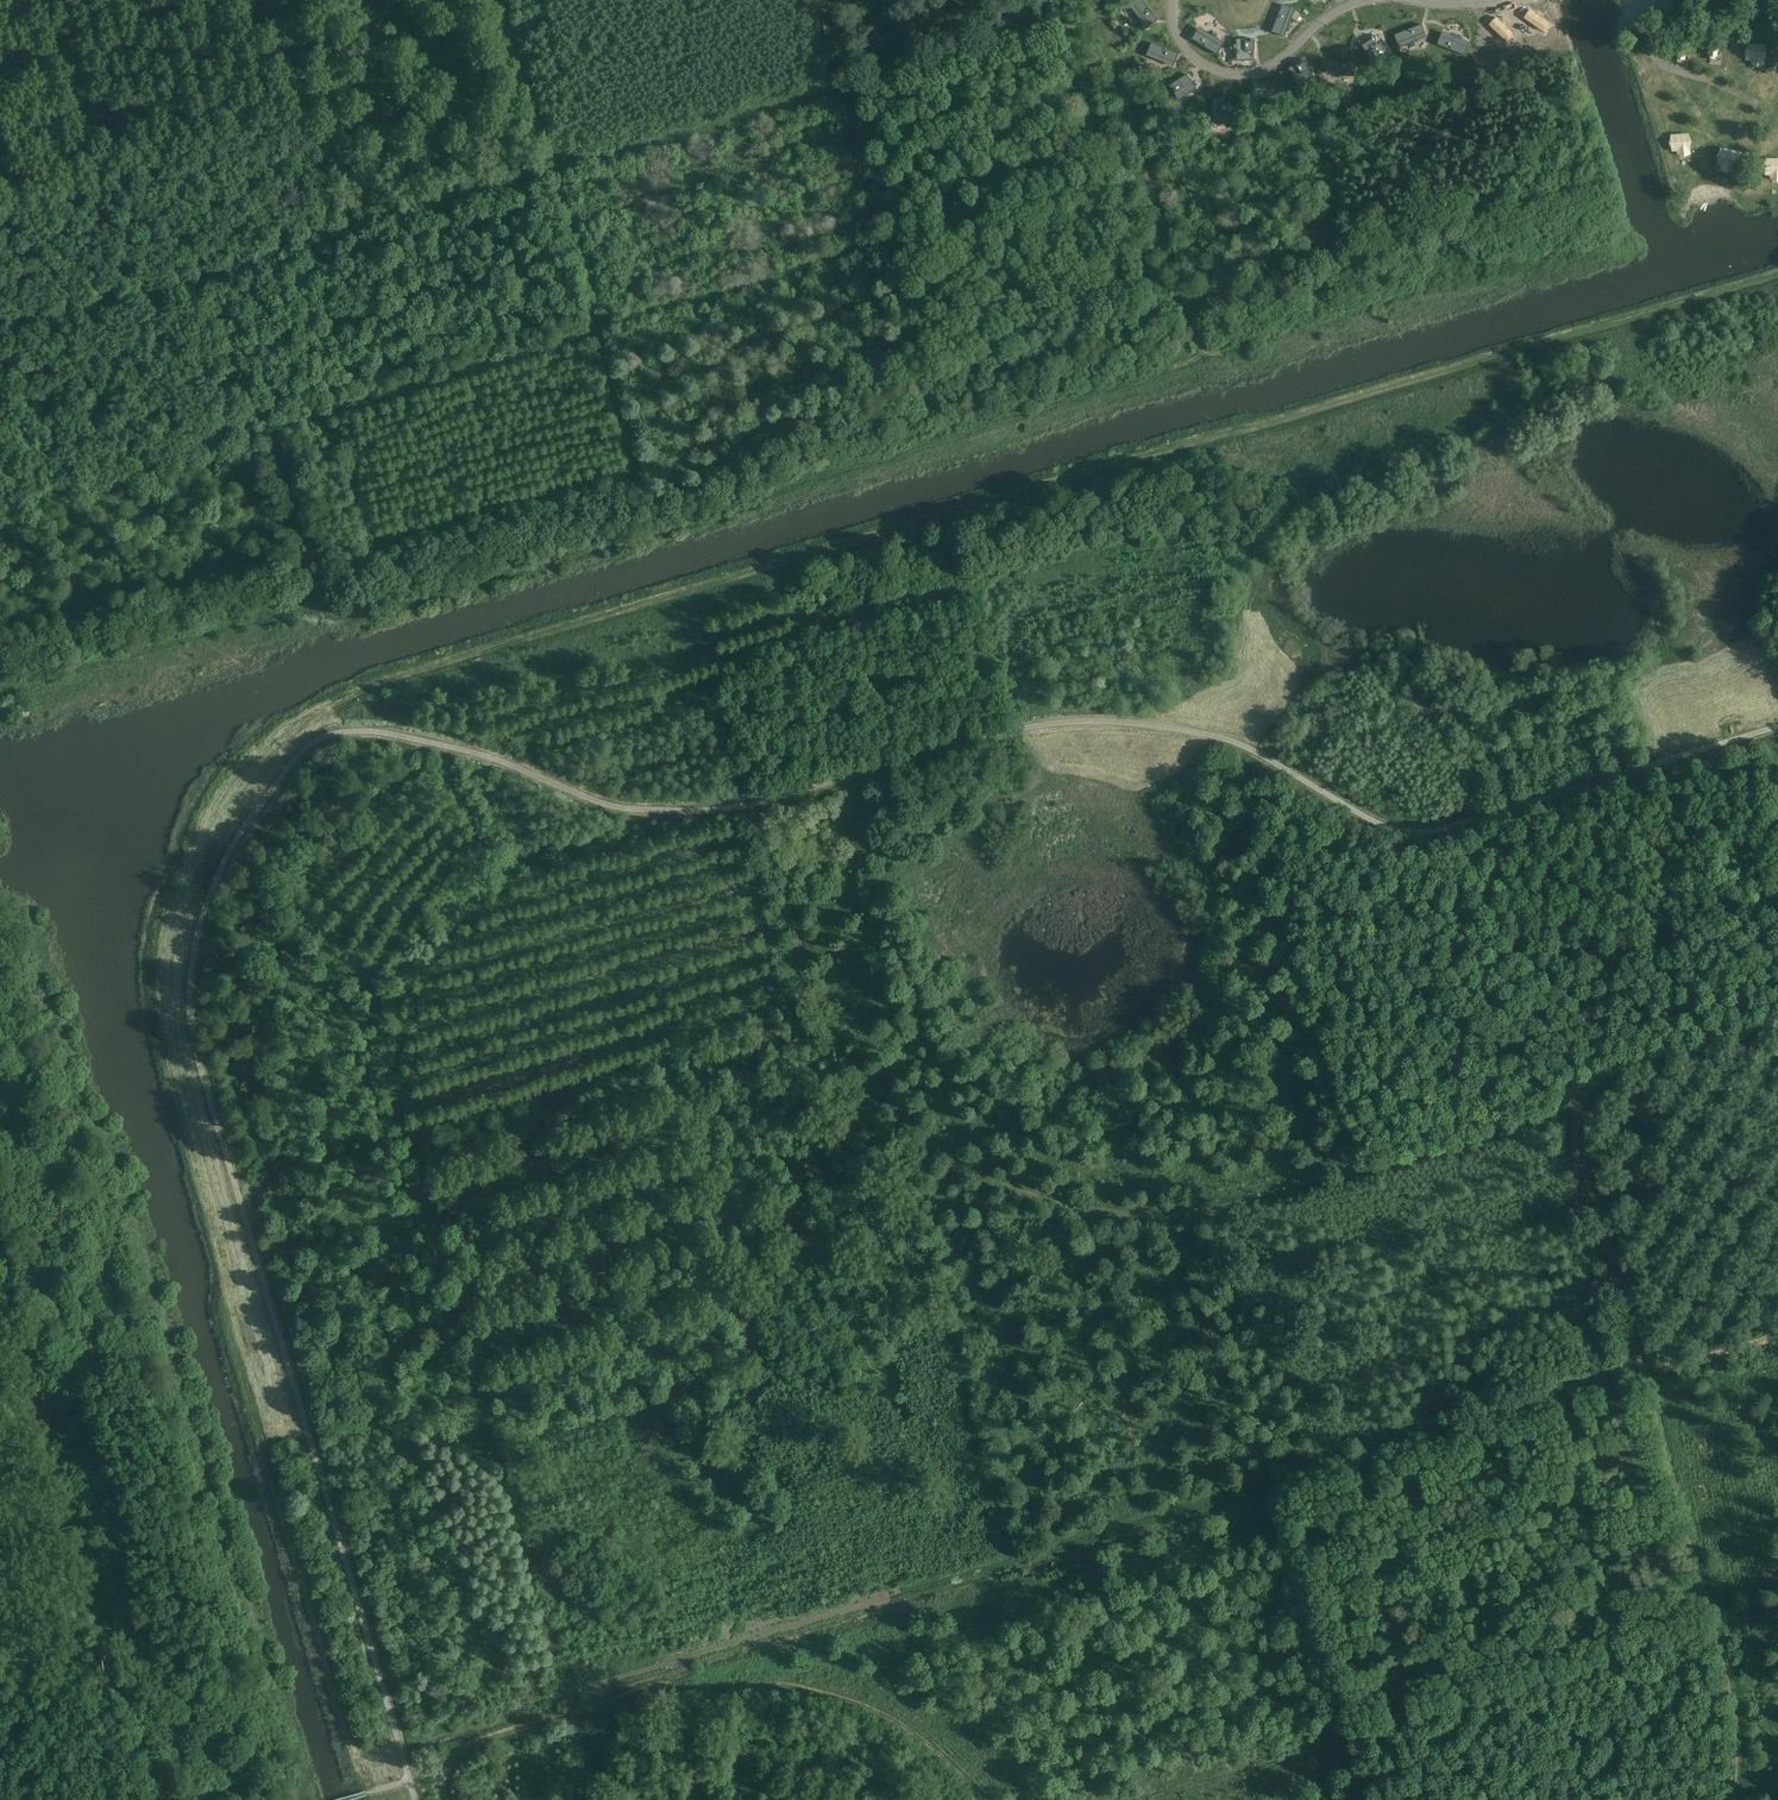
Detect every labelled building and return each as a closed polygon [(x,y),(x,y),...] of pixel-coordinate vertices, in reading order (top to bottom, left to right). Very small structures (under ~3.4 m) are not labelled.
[(1142,0),(1135,0),(1132,2),(1151,26),(1158,21),(1142,0)] [(1279,36),(1290,10),(1281,6),(1271,33),(1279,36)] [(1397,45),(1424,34),(1421,25),(1393,36),(1397,45)] [(1707,49),(1719,49),(1719,33),(1708,32),(1707,49)] [(1223,48),(1198,33),(1193,40),(1218,56),(1223,48)] [(1467,48),(1440,37),(1437,46),(1464,57),(1467,48)] [(1762,48),(1763,37),(1753,37),(1753,47),(1762,48)] [(1246,57),(1246,63),(1256,63),(1256,41),(1238,41),(1238,57),(1246,57)] [(1370,41),(1362,46),(1373,65),(1388,56),(1379,42),(1373,46),(1370,41)] [(1175,63),(1179,55),(1152,44),(1149,52),(1175,63)] [(1302,61),(1287,71),(1296,84),(1303,80),(1306,85),(1314,80),(1302,61)] [(1354,73),(1354,64),(1326,62),(1325,71),(1354,73)] [(1188,76),(1170,88),(1179,102),(1193,93),(1189,87),(1193,84),(1188,76)] [(1282,98),(1284,90),(1256,83),(1255,92),(1282,98)] [(1215,102),(1214,118),(1222,119),(1222,124),(1232,125),(1233,103),(1215,102)] [(1754,133),(1756,121),(1743,120),(1742,131),(1754,133)] [(1767,153),(1773,144),(1767,140),(1761,150),(1767,153)] [(1731,156),(1731,167),(1744,168),(1745,156),(1731,156)] [(1749,173),(1767,179),(1772,166),(1753,160),(1749,173)] [(1211,279),(1212,286),(1224,284),(1223,277),(1211,279)] [(1166,288),(1175,294),(1182,284),(1173,278),(1166,288)] [(1211,509),(1203,511),(1207,524),(1215,521),(1211,509)] [(163,1788),(171,1784),(164,1771),(156,1775),(163,1788)]
